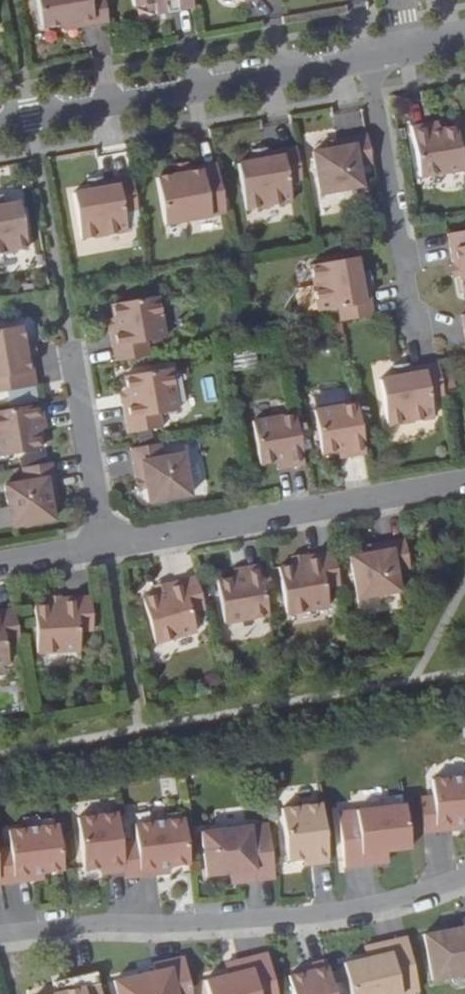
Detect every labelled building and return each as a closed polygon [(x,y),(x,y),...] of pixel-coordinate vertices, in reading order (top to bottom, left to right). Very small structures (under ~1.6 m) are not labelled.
[(96,0),(27,0),(32,27),(52,23),(70,20),(72,26),(100,21),(96,0)] [(185,0),(126,0),(126,5),(140,3),(147,1),(149,9),(149,13),(186,7),(185,0)] [(147,1),(140,3),(141,10),(149,9),(147,1)] [(70,20),(52,23),(53,29),(72,26),(70,20)] [(438,121),(427,123),(428,131),(439,129),(438,121)] [(464,169),(457,126),(439,129),(428,131),(427,123),(411,126),(420,177),(464,169)] [(372,163),(367,133),(338,139),(339,147),(327,149),(312,152),(320,193),(362,186),(358,166),(372,163)] [(339,147),(338,139),(325,141),(327,149),(339,147)] [(302,179),(296,146),(265,152),(266,158),(254,161),(238,164),(246,210),(292,202),(288,182),(302,179)] [(252,151),(254,161),(266,158),(265,152),(266,151),(266,149),(252,151)] [(165,224),(225,213),(216,162),(186,168),(187,172),(174,175),(156,178),(165,224)] [(172,165),(174,175),(187,172),(186,168),(188,167),(187,162),(172,165)] [(138,209),(132,175),(102,181),(101,181),(102,188),(89,190),(73,192),(81,239),(127,230),(124,212),(138,209)] [(87,180),(89,190),(102,188),(101,181),(102,181),(102,178),(87,180)] [(20,202),(4,205),(0,205),(0,253),(28,248),(20,202)] [(448,233),(453,262),(453,263),(458,263),(460,275),(463,293),(464,293),(464,230),(448,233)] [(340,321),(373,315),(368,285),(368,284),(362,285),(359,272),(356,257),(310,265),(318,311),(337,307),(340,321)] [(453,263),(453,262),(448,263),(450,277),(460,275),(458,263),(453,263)] [(369,271),(359,272),(362,285),(368,284),(368,285),(371,285),(369,271)] [(110,331),(115,361),(150,355),(147,341),(165,338),(158,296),(111,304),(114,318),(116,329),(110,330),(110,331)] [(116,329),(114,318),(106,319),(108,332),(110,331),(110,330),(116,329)] [(36,385),(31,357),(31,355),(26,356),(24,344),(21,325),(0,329),(0,392),(36,385)] [(24,344),(26,356),(31,355),(31,357),(36,356),(34,342),(24,344)] [(253,348),(230,350),(232,370),(255,367),(253,348)] [(395,376),(379,379),(388,425),(434,417),(430,398),(444,396),(438,362),(408,367),(407,368),(408,374),(395,376)] [(408,364),(394,367),(395,376),(408,374),(407,368),(408,367),(408,364)] [(171,367),(124,376),(127,389),(129,401),(122,402),(128,433),(162,427),(160,413),(178,410),(171,367)] [(129,401),(127,389),(118,391),(121,403),(122,403),(122,402),(129,401)] [(366,454),(357,402),(314,410),(322,453),(338,450),(349,448),(351,456),(366,454)] [(41,403),(0,411),(0,456),(41,449),(36,420),(44,419),(41,403)] [(289,467),(304,465),(295,413),(252,421),(260,464),(276,462),(287,460),(289,467)] [(46,430),(44,419),(36,420),(38,431),(46,430)] [(136,477),(144,476),(146,488),(149,502),(190,495),(183,453),(163,457),(160,442),(130,448),(136,477)] [(349,448),(338,450),(340,459),(351,456),(349,448)] [(289,467),(287,460),(276,462),(278,469),(289,467)] [(57,492),(52,462),(22,468),(24,481),(4,485),(12,527),(54,519),(51,505),(49,493),(57,492)] [(144,476),(136,477),(138,490),(146,488),(144,476)] [(59,504),(57,492),(49,493),(51,505),(59,504)] [(365,554),(350,556),(358,598),(400,591),(396,571),(410,568),(405,538),(376,543),(377,552),(365,554)] [(377,552),(376,543),(363,545),(365,554),(377,552)] [(303,556),(304,562),(293,565),(279,567),(287,614),(329,606),(326,588),(340,585),(334,551),(304,556),(303,556)] [(304,554),(291,556),(293,565),(304,562),(303,556),(304,556),(304,554)] [(269,615),(260,564),(244,567),(246,575),(235,577),(217,580),(224,623),(269,615)] [(246,575),(244,567),(233,569),(235,577),(246,575)] [(165,584),(167,590),(156,594),(142,597),(155,643),(196,631),(191,613),(205,609),(196,575),(166,584),(165,584)] [(154,585),(156,594),(167,590),(165,584),(166,584),(166,582),(154,585)] [(59,598),(60,604),(48,605),(34,605),(37,653),(79,650),(78,632),(93,631),(91,596),(60,598),(59,598)] [(60,596),(48,597),(48,605),(60,604),(59,598),(60,598),(60,596)] [(9,663),(6,645),(20,642),(14,608),(0,610),(0,665),(9,663)] [(452,831),(452,824),(464,823),(464,777),(432,780),(433,797),(436,832),(452,831)] [(421,798),(424,833),(436,832),(433,797),(421,798)] [(328,861),(321,803),(281,808),(287,859),(304,858),(311,857),(312,863),(328,861)] [(338,812),(344,867),(374,863),(372,852),(387,851),(410,848),(404,804),(338,812)] [(121,843),(117,812),(76,817),(83,869),(100,866),(107,866),(108,872),(124,870),(121,843)] [(140,877),(156,874),(155,868),(169,866),(189,863),(183,818),(134,824),(136,842),(140,877)] [(13,882),(29,880),(29,873),(42,871),(63,869),(57,823),(7,829),(13,882)] [(452,824),(452,831),(464,829),(464,823),(452,824)] [(245,883),(275,879),(267,824),(200,832),(206,877),(230,874),(244,872),(245,883)] [(136,842),(121,843),(124,870),(125,878),(140,877),(136,842)] [(372,852),(374,863),(388,862),(387,851),(372,852)] [(155,868),(156,874),(170,873),(169,866),(155,868)] [(29,873),(29,880),(43,878),(42,871),(29,873)] [(244,872),(230,874),(231,885),(245,883),(244,872)] [(463,919),(464,926),(423,934),(432,980),(451,977),(452,982),(458,985),(464,984),(464,918),(463,919)] [(407,937),(377,944),(380,955),(366,958),(343,963),(350,993),(408,993),(419,991),(407,937)] [(363,947),(366,958),(380,955),(377,944),(363,947)] [(267,953),(238,960),(241,971),(227,974),(204,980),(207,993),(277,993),(267,953)] [(152,964),(154,971),(113,980),(116,993),(192,993),(183,957),(152,964)] [(241,971),(238,960),(224,963),(227,974),(241,971)] [(326,960),(310,964),(312,970),(288,976),(292,993),(334,993),(326,960)] [(96,972),(67,978),(69,989),(54,992),(44,993),(101,993),(96,972)] [(67,978),(52,981),(54,992),(69,989),(67,978)]
